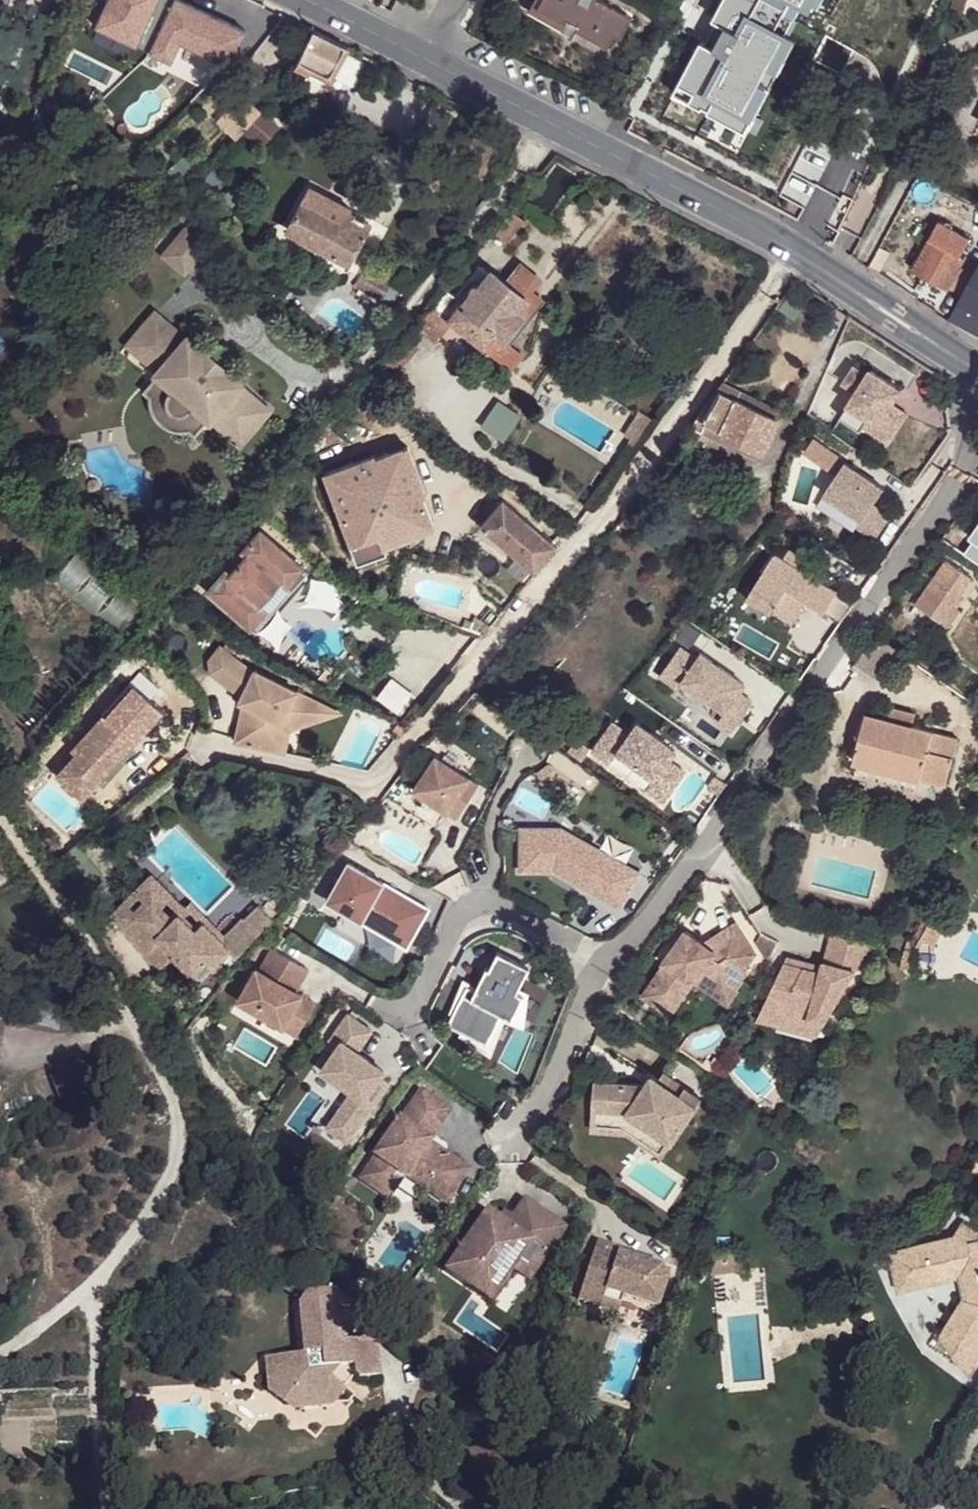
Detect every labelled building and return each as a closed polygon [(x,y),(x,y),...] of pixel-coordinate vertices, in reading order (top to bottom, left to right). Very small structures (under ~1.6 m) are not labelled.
[(180,0),(107,0),(95,25),(170,62),(179,42),(229,65),(245,31),(180,0)] [(537,9),(542,0),(534,0),(531,5),(537,9)] [(537,9),(549,15),(577,32),(594,0),(542,0),(537,9)] [(602,0),(594,0),(577,32),(607,47),(615,33),(620,37),(631,16),(602,0)] [(950,10),(962,16),(969,0),(955,0),(950,10)] [(574,37),(577,32),(549,15),(545,22),(574,37)] [(345,46),(313,29),(295,64),(308,72),(312,65),(330,75),(345,46)] [(365,56),(345,46),(330,75),(350,85),(365,56)] [(241,130),(258,111),(249,102),(231,122),(241,130)] [(376,218),(314,184),(288,230),(350,265),(376,218)] [(510,209),(492,234),(505,245),(524,220),(510,209)] [(942,222),(934,239),(964,256),(973,239),(942,222)] [(202,253),(179,232),(153,261),(178,281),(202,253)] [(964,256),(934,239),(917,271),(951,290),(968,258),(964,256)] [(520,263),(505,280),(524,296),(539,278),(520,263)] [(366,270),(355,286),(380,304),(391,289),(366,270)] [(471,293),(462,303),(448,321),(453,325),(483,349),(495,336),(501,341),(518,320),(527,310),(524,296),(505,280),(494,271),(491,276),(484,271),(469,290),(471,293)] [(954,320),(953,321),(977,339),(977,275),(964,300),(954,320)] [(445,290),(417,326),(438,343),(453,325),(448,321),(462,303),(460,301),(445,290)] [(469,290),(460,301),(462,303),(471,293),(469,290)] [(242,382),(224,366),(219,369),(216,369),(212,369),(208,366),(204,361),(203,358),(203,355),(204,349),(190,337),(187,341),(154,314),(133,338),(146,349),(154,349),(167,359),(156,372),(152,375),(155,377),(162,383),(154,393),(161,410),(177,425),(194,426),(201,417),(208,423),(211,425),(214,422),(217,419),(245,443),(271,413),(238,386),(242,382)] [(126,346),(156,372),(167,359),(154,349),(146,349),(133,338),(126,346)] [(219,369),(224,366),(226,362),(226,355),(222,349),(217,346),(210,345),(204,349),(203,355),(203,358),(204,361),(208,366),(212,369),(216,369),(219,369)] [(838,416),(858,429),(861,424),(866,416),(883,427),(897,407),(890,402),(899,388),(869,368),(865,373),(852,364),(841,381),(854,390),(838,416)] [(197,436),(208,423),(201,417),(194,426),(177,425),(161,410),(154,393),(162,383),(155,377),(145,389),(151,395),(151,405),(154,415),(160,425),(170,430),(180,433),(191,431),(197,436)] [(784,412),(729,383),(727,381),(718,394),(721,394),(780,424),(784,412)] [(764,455),(780,424),(721,394),(717,403),(707,423),(705,427),(764,455)] [(717,403),(713,401),(699,419),(707,423),(717,403)] [(883,427),(866,416),(861,424),(886,441),(905,412),(897,407),(883,427)] [(242,446),(245,443),(217,419),(214,422),(242,446)] [(707,423),(699,419),(692,429),(702,433),(705,427),(707,423)] [(633,439),(641,427),(632,422),(625,434),(633,439)] [(758,463),(764,455),(705,427),(702,433),(758,463)] [(802,446),(825,463),(833,451),(810,435),(802,446)] [(369,518),(424,499),(406,450),(376,461),(356,468),(355,465),(325,477),(342,521),(350,518),(367,512),(369,518)] [(833,451),(825,463),(834,469),(842,457),(833,451)] [(376,458),(355,465),(356,468),(376,461),(376,458)] [(844,461),(823,493),(861,518),(857,525),(875,537),(890,516),(872,504),(883,487),(844,461)] [(433,525),(424,499),(369,518),(367,512),(350,518),(359,544),(376,539),(379,545),(433,525)] [(501,503),(477,530),(511,559),(522,547),(541,565),(554,550),(501,503)] [(359,544),(350,518),(342,521),(359,565),(385,555),(383,550),(379,545),(376,539),(359,544)] [(631,526),(622,520),(618,525),(626,532),(631,526)] [(309,572),(262,530),(243,550),(248,555),(231,573),(227,569),(208,590),(256,632),(273,613),(262,604),(282,581),(293,591),(309,572)] [(522,547),(511,559),(531,577),(541,565),(522,547)] [(779,555),(748,602),(774,617),(775,615),(793,625),(807,605),(826,618),(840,597),(803,571),(809,562),(796,552),(789,562),(779,555)] [(57,574),(121,628),(137,609),(73,555),(57,574)] [(940,622),(953,604),(971,577),(947,559),(915,604),(940,622)] [(262,604),(273,613),(293,591),(282,581),(262,604)] [(852,604),(840,597),(826,618),(837,626),(852,604)] [(960,608),(953,604),(940,622),(947,626),(960,608)] [(246,670),(213,645),(202,658),(204,671),(234,695),(231,701),(235,703),(228,740),(263,747),(274,725),(301,714),(308,700),(247,669),(246,670)] [(158,710),(162,706),(172,696),(141,668),(100,714),(112,725),(131,742),(142,729),(147,734),(164,716),(158,710)] [(274,725),(263,747),(276,750),(286,731),(332,712),(308,700),(301,714),(274,725)] [(172,714),(162,706),(158,710),(164,716),(147,734),(158,744),(175,726),(168,719),(172,714)] [(892,707),(889,717),(912,723),(915,714),(892,707)] [(854,763),(920,781),(929,749),(934,731),(912,723),(889,717),(867,712),(854,763)] [(89,751),(107,768),(131,742),(112,725),(89,751)] [(959,738),(934,731),(929,749),(954,757),(959,738)] [(82,745),(56,772),(82,795),(107,768),(89,751),(82,745)] [(929,749),(920,781),(945,789),(954,757),(929,749)] [(435,759),(413,793),(456,821),(478,787),(435,759)] [(557,830),(522,830),(522,873),(556,873),(556,865),(563,865),(584,877),(579,886),(596,896),(600,890),(606,893),(603,900),(621,910),(641,875),(616,861),(615,863),(599,854),(600,852),(577,839),(576,841),(557,830)] [(556,865),(556,873),(579,886),(584,877),(563,865),(556,865)] [(410,921),(420,926),(429,911),(348,866),(326,904),(401,946),(411,928),(407,926),(410,921)] [(150,871),(106,914),(119,927),(145,901),(165,922),(179,908),(183,904),(150,871)] [(600,890),(596,896),(603,900),(606,893),(600,890)] [(271,899),(261,909),(269,917),(279,906),(271,899)] [(145,901),(119,927),(157,966),(172,950),(198,976),(221,952),(229,944),(235,951),(269,917),(261,909),(256,904),(242,919),(240,916),(217,939),(206,928),(202,932),(195,925),(179,908),(165,922),(145,901)] [(933,905),(920,930),(939,940),(953,916),(933,905)] [(199,921),(195,925),(202,932),(206,928),(199,921)] [(411,928),(401,946),(407,950),(417,931),(420,926),(410,921),(407,926),(411,928)] [(705,942),(687,930),(666,961),(667,962),(655,980),(678,996),(690,978),(702,976),(718,987),(714,992),(730,1003),(740,988),(738,987),(745,978),(743,977),(750,968),(747,966),(757,951),(738,922),(705,942)] [(778,942),(760,934),(756,945),(769,962),(778,942)] [(835,943),(822,970),(851,984),(864,957),(835,943)] [(229,944),(221,952),(229,960),(237,952),(235,951),(229,944)] [(309,971),(273,951),(260,974),(257,972),(239,1004),(299,1038),(317,1005),(297,994),(309,971)] [(530,969),(499,953),(490,971),(487,970),(477,992),(468,988),(449,1027),(488,1046),(503,1017),(513,1021),(525,997),(518,994),(530,969)] [(787,959),(758,1020),(777,1030),(783,1027),(805,1037),(811,1034),(812,1032),(826,1038),(851,984),(822,970),(820,975),(817,980),(805,974),(807,969),(787,959)] [(820,975),(807,969),(805,974),(817,980),(820,975)] [(358,1054),(373,1032),(349,1016),(330,1043),(331,1044),(327,1051),(334,1055),(322,1072),(352,1094),(327,1129),(348,1144),(390,1084),(381,1078),(385,1073),(378,1068),(374,1072),(366,1067),(370,1062),(358,1054)] [(370,1062),(366,1067),(374,1072),(378,1068),(370,1062)] [(643,1086),(598,1082),(596,1111),(631,1113),(675,1144),(705,1101),(666,1074),(661,1082),(655,1078),(647,1089),(643,1086)] [(449,1113),(423,1095),(403,1124),(401,1123),(376,1160),(378,1160),(362,1182),(384,1197),(399,1175),(407,1181),(408,1179),(414,1171),(433,1184),(427,1193),(447,1206),(470,1174),(449,1160),(442,1162),(441,1156),(431,1149),(433,1146),(429,1142),(449,1113)] [(631,1113),(596,1111),(594,1131),(631,1134),(666,1158),(675,1144),(631,1113)] [(433,1184),(414,1171),(408,1179),(427,1193),(433,1184)] [(399,1175),(384,1197),(392,1203),(407,1181),(399,1175)] [(567,1233),(525,1203),(507,1229),(533,1247),(549,1258),(567,1233)] [(507,1229),(488,1215),(446,1274),(469,1291),(480,1275),(502,1291),(514,1274),(533,1247),(507,1229)] [(967,1221),(957,1239),(909,1248),(913,1275),(938,1271),(940,1284),(963,1280),(966,1300),(961,1301),(937,1342),(952,1350),(970,1373),(977,1359),(977,1227),(967,1221)] [(622,1252),(599,1244),(580,1303),(602,1311),(608,1294),(625,1300),(660,1312),(672,1274),(621,1257),(622,1252)] [(549,1258),(533,1247),(514,1274),(530,1284),(549,1258)] [(901,1290),(940,1284),(938,1271),(913,1275),(909,1248),(894,1251),(901,1290)] [(480,1275),(469,1291),(491,1306),(502,1291),(480,1275)] [(341,1343),(341,1341),(334,1291),(307,1293),(302,1304),(304,1355),(305,1355),(323,1353),(324,1352),(323,1345),(341,1343)] [(625,1300),(608,1294),(602,1311),(620,1317),(625,1300)] [(377,1338),(351,1341),(355,1366),(356,1375),(357,1378),(382,1375),(377,1338)] [(351,1341),(341,1341),(341,1343),(343,1356),(324,1358),(323,1353),(305,1355),(304,1355),(279,1356),(280,1362),(269,1378),(269,1392),(293,1411),(335,1406),(348,1390),(345,1388),(334,1378),(341,1368),(355,1366),(351,1341)] [(343,1356),(341,1343),(323,1345),(324,1352),(323,1353),(324,1358),(343,1356)] [(267,1357),(269,1378),(280,1362),(279,1356),(267,1357)] [(356,1375),(355,1366),(341,1368),(334,1378),(345,1388),(354,1376),(356,1375)]
